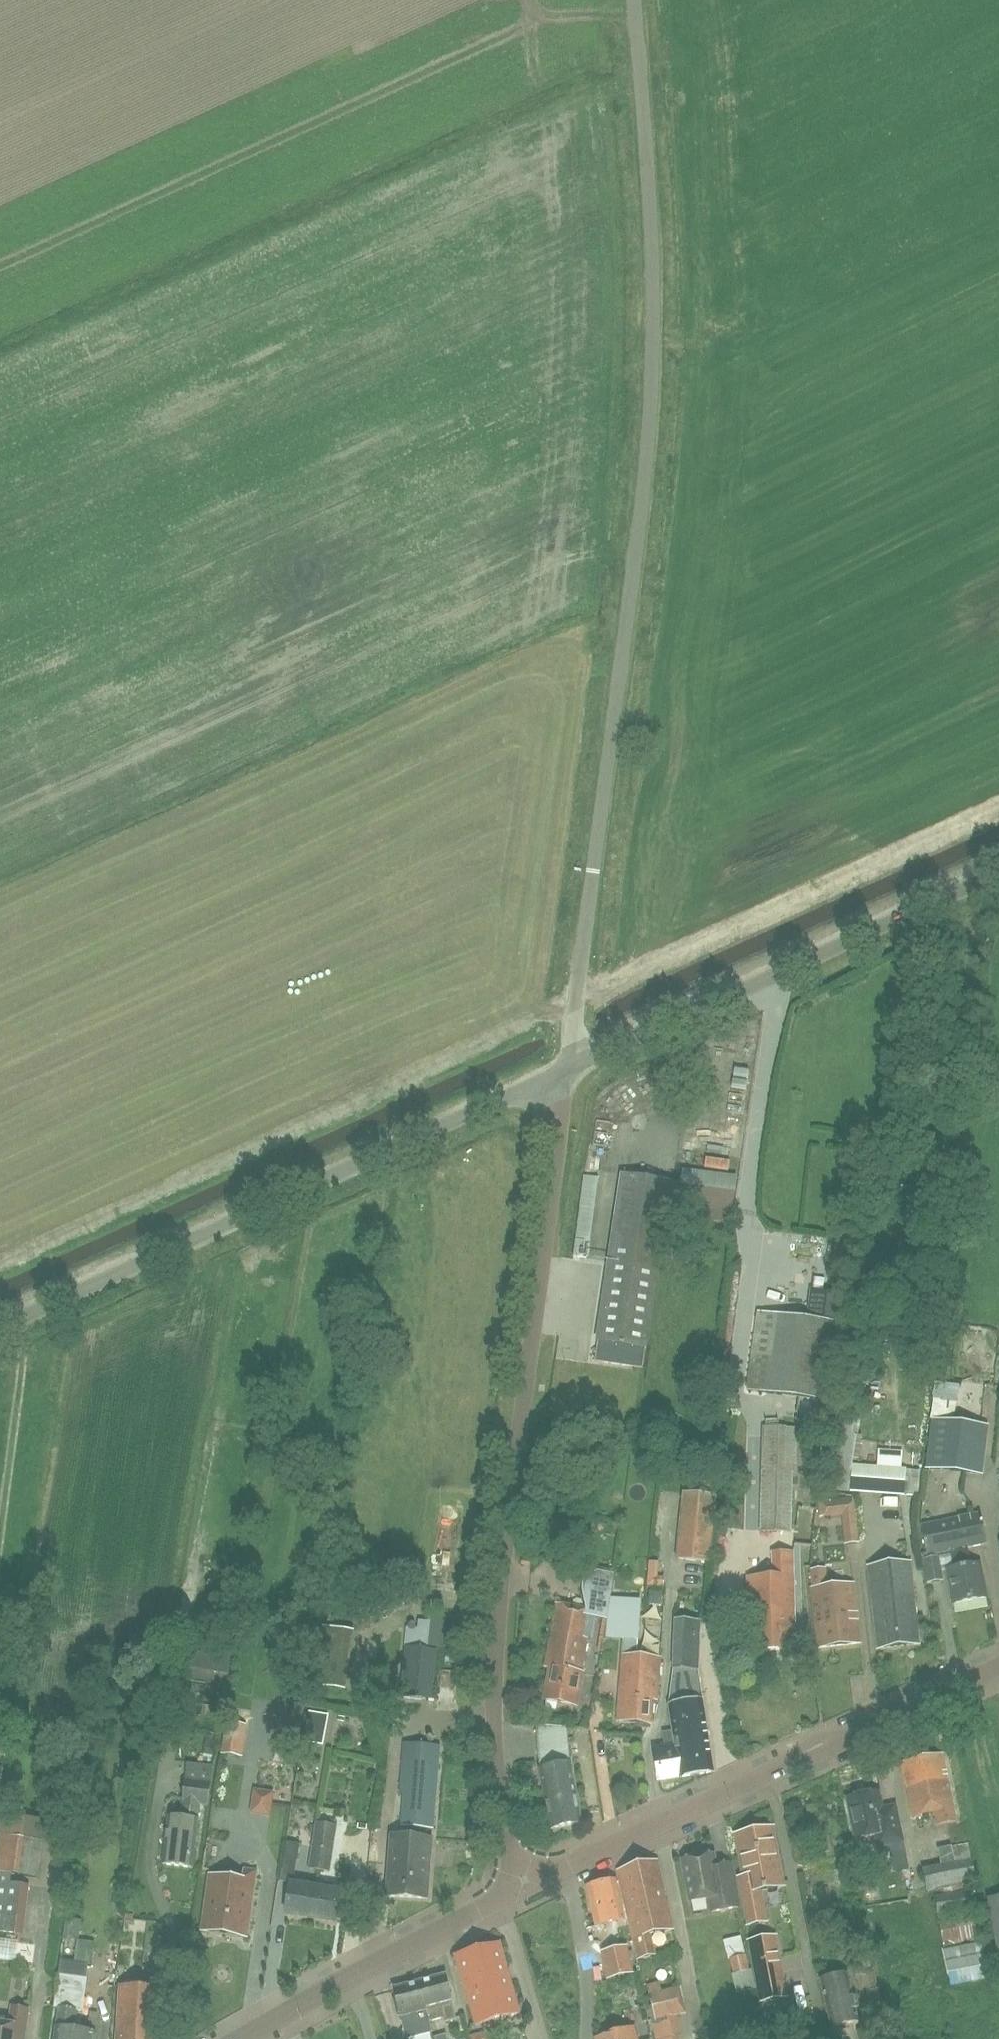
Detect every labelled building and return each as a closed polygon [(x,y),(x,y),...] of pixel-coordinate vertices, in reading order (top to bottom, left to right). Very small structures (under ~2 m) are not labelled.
[(716,1162),(714,1172),(739,1175),(740,1165),(716,1162)] [(682,1169),(680,1182),(678,1200),(679,1200),(678,1202),(676,1216),(731,1223),(733,1209),(737,1176),(682,1169)] [(672,1181),(620,1173),(595,1341),(598,1342),(595,1362),(642,1369),(646,1349),(647,1349),(672,1181)] [(578,1218),(576,1240),(575,1240),(573,1257),(583,1258),(585,1241),(588,1219),(593,1220),(598,1176),(584,1175),(578,1218)] [(840,1323),(757,1311),(746,1390),(828,1401),(840,1323)] [(843,1494),(864,1494),(865,1414),(844,1413),(843,1494)] [(925,1469),(949,1472),(962,1473),(983,1475),(989,1425),(954,1421),(937,1419),(931,1419),(925,1469)] [(760,1532),(791,1532),(793,1473),(796,1473),(797,1427),(762,1426),(760,1532)] [(879,1450),(877,1466),(875,1465),(873,1493),(901,1496),(903,1467),(900,1467),(901,1451),(879,1450)] [(717,1495),(713,1495),(681,1492),(675,1558),(710,1561),(717,1495)] [(845,1515),(853,1514),(852,1497),(843,1498),(845,1515)] [(827,1517),(825,1500),(816,1501),(818,1518),(827,1517)] [(967,1548),(987,1544),(981,1513),(921,1526),(926,1549),(921,1550),(922,1557),(949,1551),(951,1551),(951,1549),(955,1547),(956,1550),(967,1548)] [(951,1551),(949,1551),(953,1569),(946,1570),(953,1605),(986,1598),(979,1564),(971,1566),(967,1548),(956,1550),(955,1547),(951,1549),(951,1551)] [(796,1650),(792,1552),(771,1553),(772,1578),(747,1578),(750,1651),(796,1650)] [(939,1558),(923,1561),(927,1583),(944,1580),(942,1571),(939,1558)] [(877,1649),(898,1647),(919,1644),(910,1563),(889,1565),(868,1567),(877,1649)] [(581,1674),(588,1639),(583,1638),(588,1616),(607,1619),(614,1573),(584,1569),(582,1589),(585,1607),(561,1603),(561,1604),(555,1603),(551,1625),(553,1625),(545,1668),(549,1669),(543,1700),(576,1706),(580,1684),(581,1685),(583,1674),(581,1674)] [(827,1570),(810,1572),(818,1647),(860,1643),(853,1584),(829,1587),(827,1570)] [(622,1597),(618,1637),(636,1639),(639,1614),(640,1599),(622,1597)] [(415,1640),(424,1641),(424,1646),(443,1648),(446,1615),(426,1613),(425,1630),(416,1629),(415,1640)] [(664,1733),(666,1747),(654,1749),(659,1780),(713,1771),(697,1670),(699,1670),(701,1621),(673,1619),(670,1670),(675,1670),(670,1706),(674,1731),(664,1733)] [(325,1626),(315,1686),(344,1691),(354,1631),(325,1626)] [(646,1658),(641,1658),(635,1657),(637,1641),(623,1640),(617,1721),(634,1722),(650,1723),(651,1700),(658,1700),(661,1659),(660,1659),(646,1658)] [(191,1641),(189,1652),(186,1667),(227,1674),(231,1647),(191,1641)] [(399,1695),(433,1699),(438,1651),(404,1646),(399,1695)] [(0,1674),(0,1689),(13,1691),(15,1677),(0,1674)] [(307,1735),(324,1739),(328,1715),(311,1712),(307,1735)] [(247,1725),(225,1722),(221,1754),(242,1757),(247,1725)] [(569,1764),(568,1764),(565,1728),(541,1726),(541,1727),(536,1733),(539,1771),(539,1770),(544,1792),(538,1793),(541,1808),(546,1807),(551,1829),(580,1823),(569,1764)] [(399,1794),(404,1795),(416,1796),(415,1812),(435,1814),(440,1746),(436,1746),(403,1743),(399,1794)] [(956,1821),(943,1755),(902,1763),(913,1819),(922,1817),(921,1810),(932,1808),(936,1826),(956,1821)] [(180,1819),(168,1817),(162,1864),(193,1868),(198,1820),(197,1820),(199,1805),(208,1806),(211,1781),(210,1781),(213,1766),(187,1763),(182,1802),(180,1819)] [(878,1846),(903,1841),(895,1805),(882,1808),(878,1792),(847,1798),(855,1839),(876,1835),(878,1846)] [(268,1796),(264,1817),(279,1820),(283,1799),(268,1796)] [(0,1823),(0,1932),(23,1935),(30,1885),(11,1883),(12,1874),(38,1878),(43,1841),(42,1841),(46,1820),(25,1817),(25,1819),(1,1815),(0,1823)] [(336,1826),(316,1822),(308,1868),(329,1872),(336,1826)] [(732,1833),(740,1876),(738,1877),(747,1926),(770,1921),(764,1890),(785,1886),(773,1825),(732,1833)] [(432,1839),(390,1836),(386,1896),(428,1898),(432,1839)] [(286,1842),(285,1854),(298,1856),(300,1844),(286,1842)] [(922,1869),(926,1890),(976,1880),(968,1843),(951,1846),(954,1862),(922,1869)] [(712,1855),(682,1861),(690,1902),(708,1899),(711,1912),(739,1907),(730,1863),(715,1866),(712,1855)] [(659,1861),(645,1864),(616,1871),(638,1959),(655,1955),(650,1934),(663,1931),(673,1929),(659,1861)] [(241,1882),(209,1877),(202,1931),(246,1938),(255,1873),(242,1871),(241,1882)] [(623,1919),(614,1880),(587,1887),(596,1926),(623,1919)] [(286,1914),(311,1918),(317,1882),(306,1881),(305,1886),(294,1884),(290,1884),(286,1914)] [(317,1882),(311,1918),(337,1922),(342,1891),(327,1889),(328,1884),(317,1882)] [(973,1889),(934,1897),(936,1906),(938,1916),(972,1911),(977,1910),(973,1889)] [(988,1900),(998,1958),(998,1961),(998,1898),(988,1900)] [(953,1944),(990,1938),(987,1925),(950,1931),(953,1944)] [(775,1936),(748,1941),(760,2004),(786,1999),(775,1936)] [(6,1942),(5,1964),(27,1964),(27,1942),(6,1942)] [(989,1979),(986,1965),(982,1942),(948,1948),(944,1949),(943,1949),(948,1973),(951,1984),(951,1986),(989,1979)] [(518,2014),(500,1944),(456,1956),(474,2025),(518,2014)] [(626,1947),(603,1952),(609,1978),(632,1972),(626,1947)] [(90,2012),(87,2032),(75,2030),(74,2030),(76,2011),(83,2012),(87,1978),(86,1978),(87,1964),(63,1961),(61,1975),(58,1975),(54,2008),(57,2009),(53,2038),(94,2038),(95,2033),(98,2014),(90,2012)] [(847,1974),(820,1980),(831,2027),(832,2027),(835,2038),(882,2038),(879,2027),(885,2026),(881,2003),(873,1968),(855,1972),(860,1993),(866,1992),(870,2008),(862,2010),(864,2019),(857,2021),(847,1974)] [(420,1983),(428,2018),(429,2021),(443,2018),(444,2022),(456,2019),(445,1977),(420,1983)] [(428,2018),(420,1983),(394,1990),(396,1999),(393,2000),(396,2013),(400,2013),(407,2038),(432,2033),(429,2021),(428,2018)] [(141,1988),(119,1986),(115,2038),(137,2038),(141,1988)] [(137,2038),(159,2038),(162,1989),(141,1988),(137,2038)] [(677,2016),(681,2015),(674,1988),(649,1993),(655,2020),(651,2021),(656,2038),(677,2038),(676,2036),(682,2035),(677,2016)] [(629,1999),(632,2022),(649,2020),(646,1997),(629,1999)] [(27,2009),(12,2007),(10,2019),(14,2019),(13,2025),(2,2024),(0,2023),(0,2038),(23,2038),(27,2009)] [(634,2029),(600,2038),(637,2038),(634,2029)]
